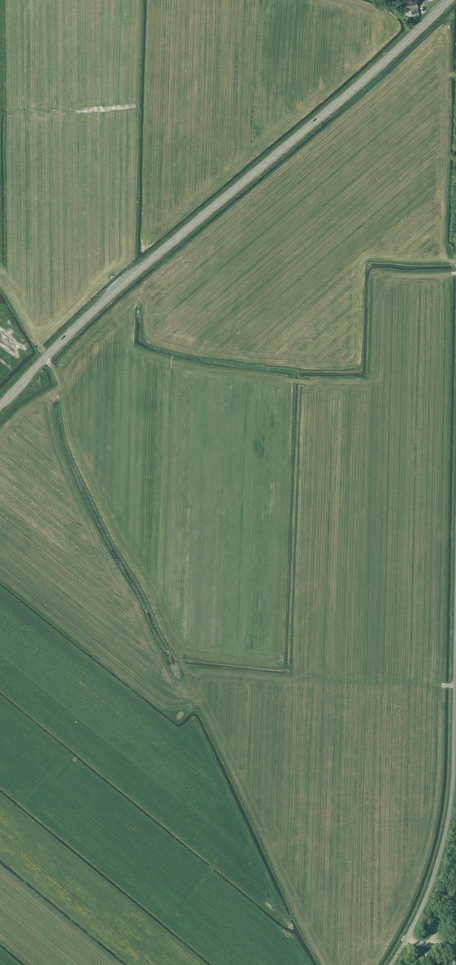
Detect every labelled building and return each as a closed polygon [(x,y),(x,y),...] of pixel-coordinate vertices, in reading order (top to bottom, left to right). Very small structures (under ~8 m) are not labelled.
[(412,15),(416,14),(418,14),(419,14),(418,10),(417,7),(418,7),(417,0),(408,0),(405,1),(407,9),(411,8),(412,11),(411,11),(412,15)]
